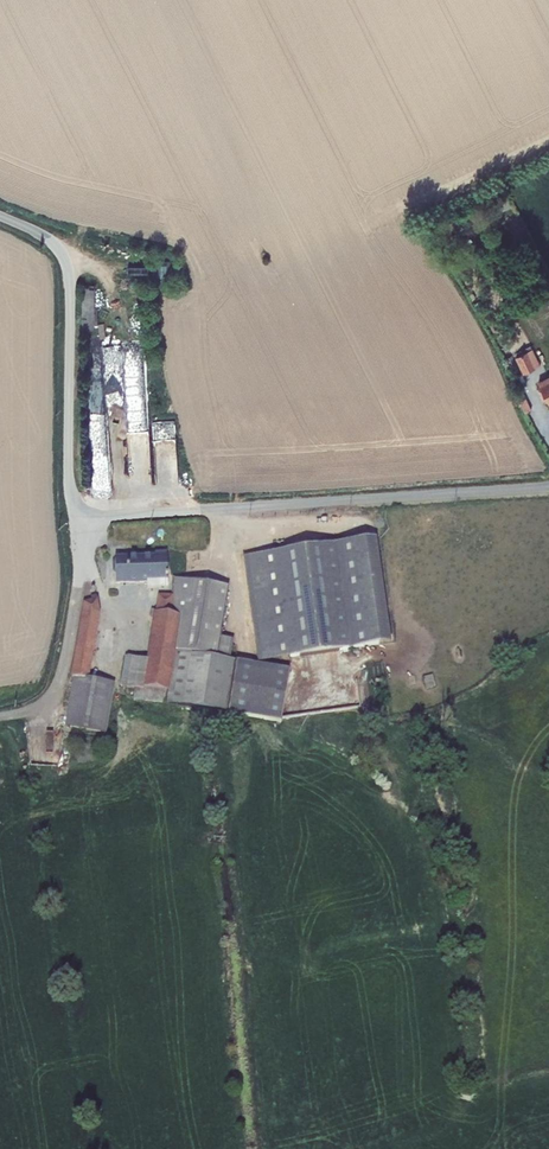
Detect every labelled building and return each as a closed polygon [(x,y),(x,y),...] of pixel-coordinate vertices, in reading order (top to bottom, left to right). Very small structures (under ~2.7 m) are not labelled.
[(508,198),(492,206),(496,215),(512,206),(508,198)] [(458,232),(450,236),(458,251),(472,243),(470,238),(466,240),(465,238),(462,239),(458,232)] [(537,277),(543,287),(548,284),(548,280),(544,272),(537,277)] [(530,345),(519,350),(521,354),(515,357),(522,371),(516,374),(518,377),(525,373),(524,372),(540,365),(532,348),(530,345)] [(548,403),(548,376),(538,381),(541,387),(538,389),(545,402),(548,401),(548,403)] [(526,398),(519,401),(525,413),(532,409),(526,398)] [(365,539),(379,645),(390,643),(376,538),(365,539)] [(247,556),(262,661),(379,645),(365,539),(247,556)] [(155,556),(115,557),(115,585),(147,584),(147,589),(168,588),(167,553),(155,553),(155,556)] [(247,556),(242,556),(257,662),(262,661),(247,556)] [(170,595),(158,595),(155,612),(154,611),(146,659),(125,656),(120,686),(135,688),(133,701),(166,703),(282,722),(290,669),(230,660),(234,639),(220,637),(228,587),(173,578),(170,595)] [(115,683),(89,678),(100,613),(99,605),(84,602),(71,677),(74,677),(65,727),(106,734),(115,683)]
